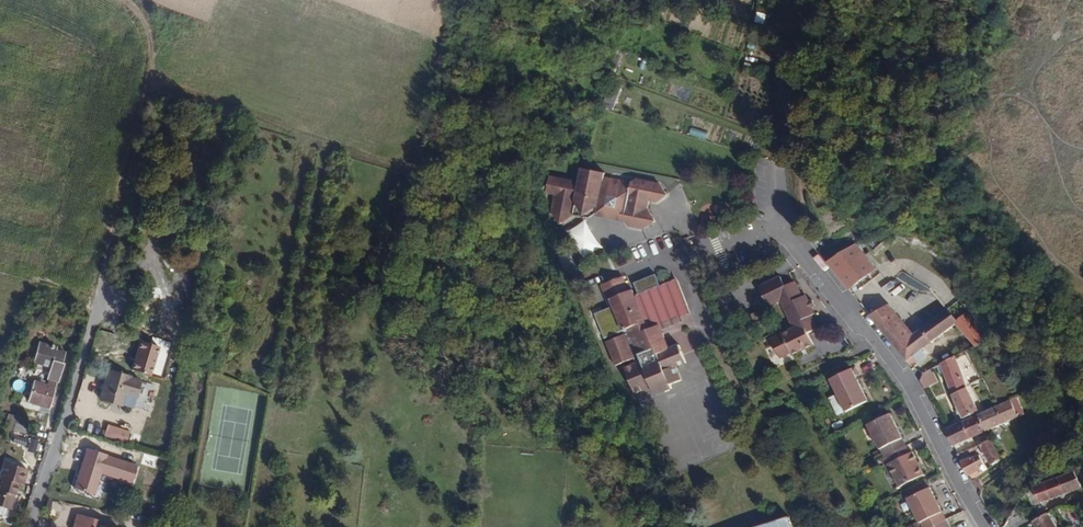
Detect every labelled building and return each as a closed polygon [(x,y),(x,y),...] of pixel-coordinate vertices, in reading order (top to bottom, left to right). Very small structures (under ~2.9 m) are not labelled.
[(590,184),(555,179),(553,207),(564,234),(580,226),(598,228),(607,223),(612,228),(631,231),(648,238),(663,228),(653,225),(655,211),(669,211),(678,203),(671,187),(645,182),(644,188),(617,185),(617,180),(592,176),(590,184)] [(876,263),(857,240),(845,248),(865,273),(876,263)] [(574,262),(567,246),(555,252),(562,268),(574,262)] [(865,273),(845,248),(831,258),(852,284),(865,273)] [(817,309),(814,302),(810,304),(807,297),(803,299),(796,284),(786,289),(781,279),(760,289),(762,294),(769,291),(773,300),(767,303),(769,308),(780,302),(787,317),(789,316),(796,330),(772,341),(780,359),(791,354),(804,348),(806,352),(815,347),(810,336),(819,332),(813,319),(816,317),(813,310),(817,309)] [(661,328),(692,314),(677,282),(636,300),(633,293),(629,295),(622,280),(601,290),(611,311),(616,309),(627,334),(629,334),(632,341),(633,340),(642,359),(640,359),(644,366),(627,373),(639,400),(655,392),(659,401),(676,393),(674,389),(685,384),(679,369),(689,365),(680,347),(671,351),(661,328)] [(957,292),(950,283),(945,288),(954,298),(958,294),(957,292)] [(773,300),(769,291),(762,294),(767,303),(773,300)] [(871,315),(871,316),(907,360),(924,347),(931,342),(920,329),(914,335),(889,305),(887,302),(871,315)] [(923,328),(945,309),(944,307),(933,316),(927,309),(915,319),(921,326),(919,328),(920,329),(923,328)] [(933,340),(954,323),(972,345),(984,335),(965,313),(955,321),(945,309),(923,328),(933,340)] [(933,340),(923,328),(920,329),(931,342),(933,340)] [(626,335),(606,340),(614,365),(633,359),(626,335)] [(43,403),(51,377),(52,378),(57,360),(55,359),(59,349),(50,346),(51,343),(34,337),(28,357),(35,360),(37,354),(45,357),(43,362),(39,373),(41,374),(39,381),(28,377),(21,396),(43,403)] [(917,362),(916,360),(919,357),(916,354),(924,348),(924,347),(907,360),(913,367),(916,365),(915,364),(917,362)] [(793,358),(806,352),(804,348),(791,354),(793,358)] [(939,363),(950,391),(955,405),(962,417),(978,409),(967,387),(966,385),(954,355),(939,363)] [(120,398),(127,368),(103,362),(95,392),(120,398)] [(867,400),(855,377),(859,374),(855,365),(828,379),(831,384),(845,411),(867,400)] [(938,381),(930,368),(922,373),(923,374),(921,381),(926,389),(938,381)] [(986,430),(1018,417),(1012,404),(1018,401),(1016,396),(998,404),(978,413),(986,430)] [(10,413),(0,410),(0,425),(6,426),(10,413)] [(905,443),(889,412),(866,424),(879,448),(880,447),(884,454),(905,443)] [(28,432),(32,420),(10,413),(6,426),(28,432)] [(986,430),(978,413),(948,426),(955,444),(984,431),(986,430)] [(119,437),(122,425),(99,420),(97,431),(119,437)] [(12,442),(25,445),(27,435),(14,433),(12,442)] [(1001,460),(989,439),(980,444),(993,466),(1001,460)] [(909,451),(905,443),(884,454),(888,463),(916,456),(912,449),(909,451)] [(136,465),(85,447),(72,487),(92,494),(99,474),(131,484),(136,465)] [(924,472),(916,456),(888,463),(900,485),(924,472)] [(989,469),(982,460),(976,462),(972,456),(960,462),(966,473),(968,473),(972,478),(976,478),(989,469)] [(8,478),(11,479),(15,481),(21,465),(0,458),(0,504),(2,505),(7,490),(4,489),(8,478)] [(1082,484),(1082,482),(1076,467),(1048,478),(1036,485),(1044,500),(1082,484)] [(930,488),(908,498),(922,525),(923,525),(924,526),(931,526),(946,519),(930,488)] [(1031,517),(1021,500),(1019,503),(1012,518),(1016,525),(1031,517)] [(85,522),(89,508),(76,505),(72,518),(85,522)] [(1049,511),(1033,520),(1037,526),(1058,526),(1049,511)] [(118,522),(95,515),(93,526),(117,526),(118,522)] [(789,515),(755,526),(792,526),(789,515)]
